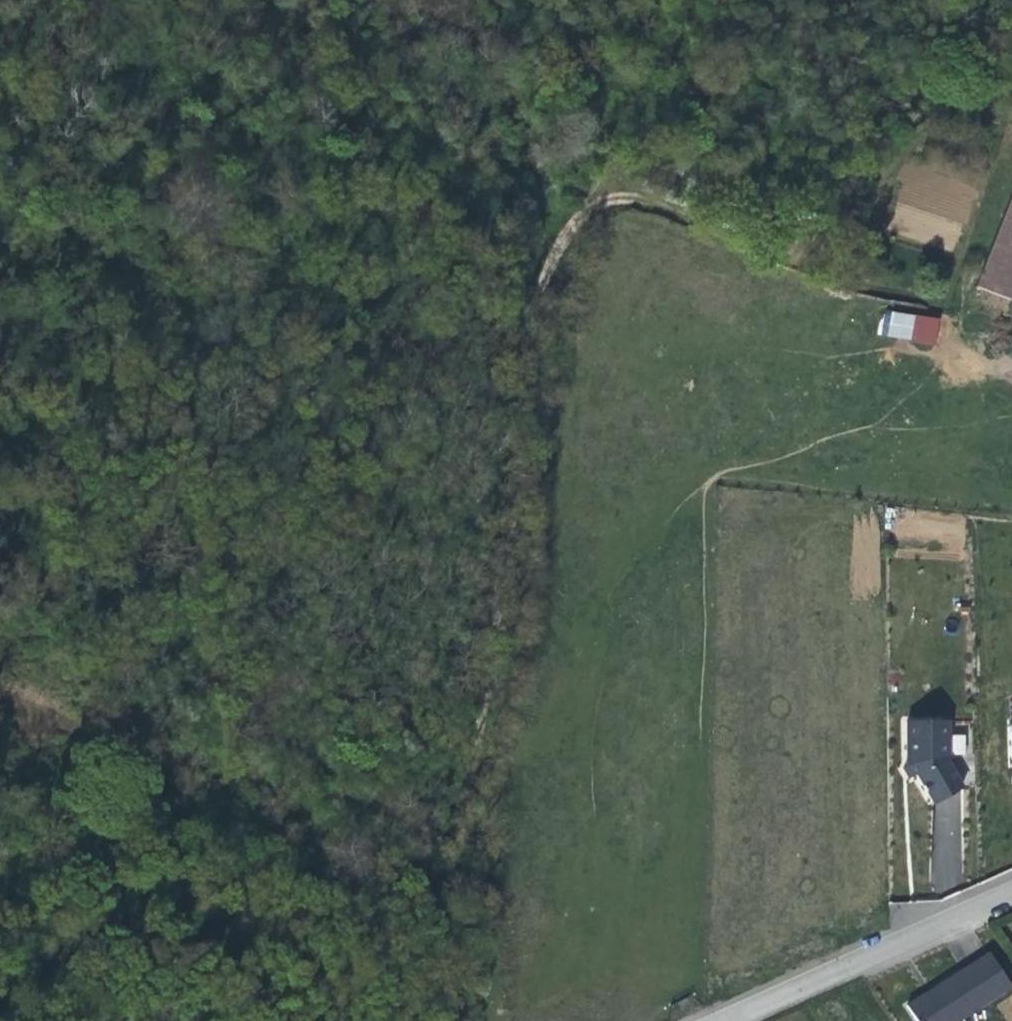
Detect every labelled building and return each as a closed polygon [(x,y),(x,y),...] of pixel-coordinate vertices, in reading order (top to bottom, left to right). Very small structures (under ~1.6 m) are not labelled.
[(959,224),(898,205),(889,233),(950,252),(959,224)] [(988,290),(1011,300),(1011,229),(988,290)] [(934,347),(940,320),(886,308),(879,334),(934,347)] [(926,777),(925,795),(957,797),(959,754),(964,754),(965,734),(951,733),(952,719),(907,717),(904,776),(926,777)] [(916,1020),(961,1020),(1011,991),(1011,986),(992,952),(905,1002),(916,1020)]
